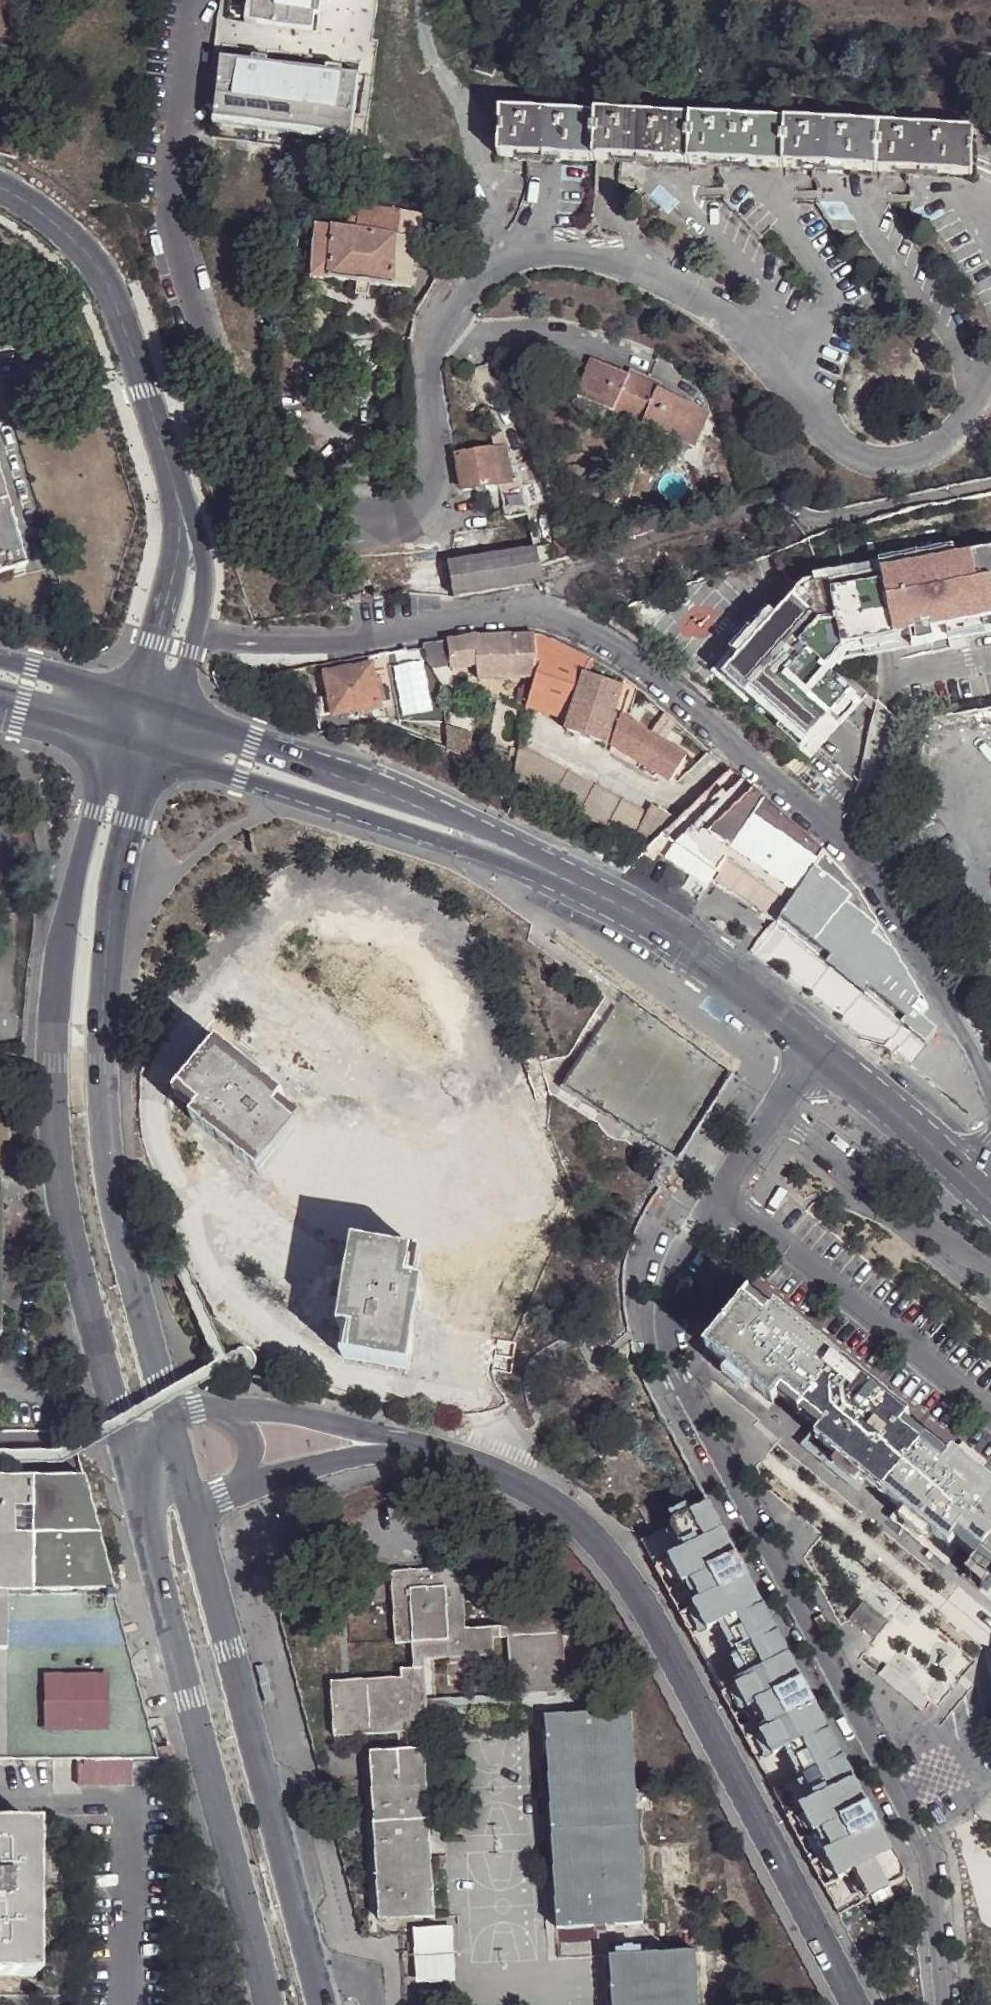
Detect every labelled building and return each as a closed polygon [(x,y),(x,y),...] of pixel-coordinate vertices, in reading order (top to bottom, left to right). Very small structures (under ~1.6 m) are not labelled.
[(243,32),(313,40),(317,0),(247,0),(243,32)] [(476,56),(472,69),(489,76),(495,62),(476,56)] [(360,77),(220,61),(213,127),(352,143),(360,77)] [(588,157),(589,111),(494,107),(492,153),(588,157)] [(684,114),(589,111),(588,157),(682,160),(684,114)] [(779,118),(684,114),(682,160),(777,164),(779,118)] [(873,121),(779,118),(777,164),(872,168),(873,121)] [(970,125),(873,121),(872,168),(968,172),(970,125)] [(346,219),(351,220),(359,220),(360,207),(348,206),(346,219)] [(351,220),(350,232),(398,236),(418,239),(421,220),(418,214),(360,207),(359,220),(351,220)] [(313,278),(330,280),(335,231),(319,229),(313,278)] [(330,280),(356,282),(370,284),(393,286),(398,236),(350,232),(335,231),(330,280)] [(398,236),(393,286),(409,288),(418,239),(398,236)] [(370,284),(356,282),(355,295),(369,296),(370,284)] [(629,378),(627,377),(591,362),(577,396),(613,413),(629,378)] [(629,374),(627,377),(629,378),(613,413),(642,426),(657,391),(660,391),(660,388),(629,374)] [(694,407),(657,391),(642,426),(678,442),(694,407)] [(706,413),(694,407),(678,442),(689,448),(706,413)] [(457,456),(462,491),(512,483),(506,449),(457,456)] [(18,567),(0,506),(0,573),(18,567)] [(719,679),(807,759),(861,697),(828,669),(847,646),(895,638),(898,654),(931,648),(929,639),(990,627),(990,548),(957,554),(955,545),(812,575),(814,580),(803,582),(772,614),(766,608),(729,649),(737,657),(719,679)] [(449,564),(454,597),(542,583),(539,568),(536,558),(536,551),(511,553),(449,564)] [(539,568),(551,565),(548,555),(536,558),(539,568)] [(478,635),(449,639),(451,667),(477,664),(477,677),(526,677),(518,702),(527,705),(536,676),(533,633),(478,635)] [(538,633),(533,633),(536,676),(527,705),(534,707),(570,719),(588,657),(583,654),(538,633)] [(424,657),(433,669),(451,667),(449,639),(434,642),(423,645),(424,657)] [(624,677),(588,657),(570,719),(567,729),(602,743),(621,685),(624,677)] [(348,727),(348,722),(345,712),(380,706),(373,664),(339,670),(337,658),(325,661),(334,714),(324,715),(317,719),(320,732),(348,727)] [(628,689),(621,685),(602,743),(610,745),(620,715),(628,689)] [(534,707),(527,705),(525,713),(532,715),(534,707)] [(684,757),(620,715),(610,745),(668,782),(684,757)] [(469,732),(443,726),(444,745),(471,756),(469,732)] [(646,814),(517,744),(509,778),(645,852),(661,837),(675,824),(652,806),(646,814)] [(724,862),(789,904),(790,905),(776,926),(913,1038),(931,1016),(858,894),(836,869),(729,772),(675,824),(661,837),(717,873),(724,862)] [(717,873),(712,881),(777,924),(789,904),(724,862),(717,873)] [(254,1173),(297,1119),(277,1103),(283,1097),(215,1042),(172,1096),(194,1113),(189,1119),(254,1173)] [(419,1252),(351,1239),(338,1325),(345,1327),(341,1355),(408,1367),(422,1282),(414,1280),(419,1252)] [(797,1414),(840,1359),(776,1307),(770,1313),(750,1297),(709,1351),(772,1403),(777,1397),(797,1414)] [(889,1499),(932,1445),(905,1423),(909,1417),(840,1359),(797,1414),(820,1433),(816,1439),(889,1499)] [(990,1561),(990,1484),(953,1453),(948,1459),(932,1445),(889,1499),(949,1548),(955,1543),(985,1569),(990,1561)] [(115,1599),(82,1473),(0,1472),(0,1597),(115,1599)] [(711,1505),(642,1541),(707,1664),(775,1628),(711,1505)] [(411,1643),(414,1667),(425,1665),(425,1659),(494,1655),(493,1637),(508,1637),(507,1626),(466,1628),(463,1567),(393,1572),(396,1643),(411,1643)] [(0,1597),(0,1756),(154,1755),(115,1599),(0,1597)] [(512,1693),(567,1692),(561,1599),(506,1600),(507,1626),(508,1637),(512,1693)] [(891,1623),(865,1603),(851,1621),(877,1641),(891,1623)] [(775,1628),(707,1664),(771,1786),(840,1750),(775,1628)] [(429,1727),(428,1712),(427,1695),(425,1665),(414,1667),(400,1668),(400,1677),(330,1682),(334,1735),(429,1727)] [(880,1677),(900,1693),(907,1684),(887,1668),(880,1677)] [(901,1695),(921,1711),(929,1702),(909,1686),(901,1695)] [(580,1705),(581,1714),(601,1713),(598,1691),(567,1692),(512,1693),(427,1695),(428,1712),(580,1705)] [(559,1930),(590,1928),(644,1925),(632,1711),(601,1713),(581,1714),(547,1716),(559,1930)] [(380,1920),(433,1916),(423,1747),(370,1751),(380,1920)] [(840,1750),(771,1786),(836,1909),(904,1873),(840,1750)] [(0,1823),(0,1976),(31,1976),(33,1823),(0,1823)] [(642,1938),(643,1954),(665,1952),(661,1925),(644,1925),(590,1928),(591,1941),(642,1938)] [(450,1927),(413,1929),(417,1980),(453,1977),(450,1927)] [(643,1954),(610,1956),(613,2004),(698,2004),(695,1950),(665,1952),(643,1954)]
